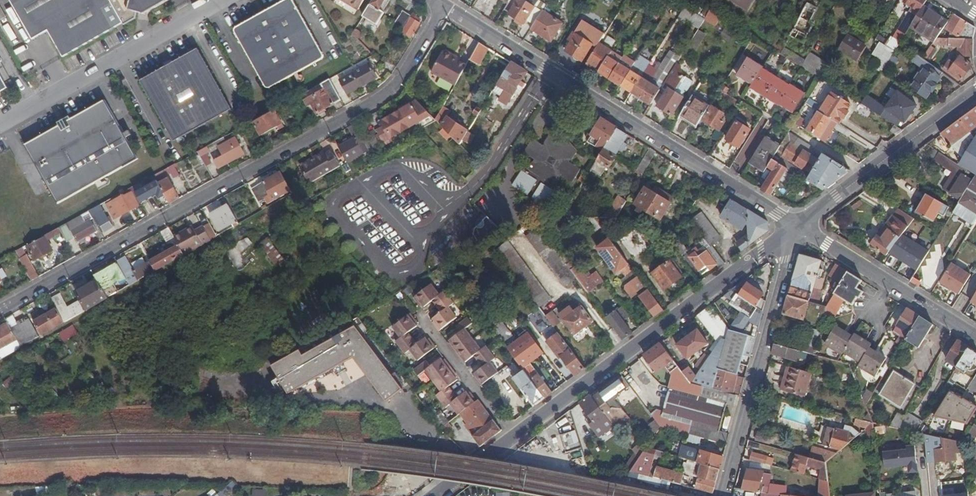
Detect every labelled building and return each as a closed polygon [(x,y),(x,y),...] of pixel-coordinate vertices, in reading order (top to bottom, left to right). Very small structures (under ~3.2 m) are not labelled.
[(69,55),(40,0),(13,0),(26,24),(34,39),(50,30),(57,42),(65,57),(69,55)] [(69,55),(126,23),(127,25),(139,18),(140,12),(141,3),(156,5),(157,8),(171,0),(40,0),(69,55)] [(235,33),(265,87),(266,88),(269,88),(271,87),(303,69),(322,59),(323,57),(322,54),(292,0),(285,0),(235,28),(234,30),(235,33)] [(357,13),(365,0),(336,0),(357,13)] [(363,17),(375,25),(383,13),(379,11),(385,0),(373,0),(363,17)] [(545,7),(538,2),(537,3),(532,0),(518,0),(508,15),(523,25),(525,22),(532,27),(542,11),(545,7)] [(747,12),(755,0),(728,0),(747,12)] [(813,0),(810,0),(790,37),(803,45),(814,25),(810,23),(821,4),(813,0)] [(905,2),(915,8),(892,43),(880,36),(876,42),(881,45),(893,53),(900,43),(910,26),(922,7),(926,0),(906,0),(905,2)] [(141,3),(140,12),(147,13),(157,8),(156,5),(141,3)] [(903,9),(899,6),(894,14),(898,17),(903,9)] [(935,42),(937,40),(948,24),(922,7),(910,26),(935,42)] [(693,14),(684,9),(680,15),(689,20),(693,14)] [(418,14),(413,11),(409,17),(401,31),(400,32),(409,39),(421,22),(416,18),(418,14)] [(532,27),(531,30),(550,42),(562,24),(542,11),(532,27)] [(714,27),(720,17),(710,11),(704,20),(714,27)] [(401,31),(409,17),(402,12),(393,25),(401,31)] [(703,21),(693,14),(689,20),(687,23),(697,30),(703,21)] [(689,20),(680,15),(678,18),(687,24),(687,23),(689,20)] [(974,37),(975,29),(954,15),(948,24),(937,40),(973,39),(974,37)] [(591,47),(595,50),(599,44),(604,37),(582,22),(573,35),(573,34),(568,41),(571,43),(565,53),(581,63),(591,47)] [(26,45),(39,50),(34,39),(26,24),(17,29),(26,45)] [(352,35),(357,41),(362,34),(355,29),(352,35)] [(34,39),(39,50),(41,50),(57,42),(50,30),(34,39)] [(686,47),(693,52),(704,35),(697,30),(686,47)] [(972,51),(973,39),(937,40),(935,42),(933,45),(947,46),(947,49),(960,48),(959,58),(961,58),(972,58),(972,51)] [(864,51),(846,40),(838,53),(857,65),(860,61),(859,60),(864,51)] [(571,43),(568,41),(562,51),(565,53),(571,43)] [(776,41),(772,50),(780,55),(785,46),(776,41)] [(480,65),(489,50),(480,44),(471,60),(480,65)] [(585,65),(598,73),(607,59),(611,53),(599,44),(595,50),(585,65)] [(780,55),(800,68),(802,64),(807,56),(804,54),(801,58),(788,50),(790,46),(786,44),(785,46),(780,55)] [(881,62),(886,64),(892,55),(893,53),(881,45),(874,57),(881,62)] [(198,49),(139,82),(174,142),(231,110),(198,49)] [(936,51),(930,49),(923,60),(928,63),(936,51)] [(455,87),(467,67),(454,59),(453,55),(447,52),(443,52),(432,73),(455,87)] [(640,99),(650,105),(659,91),(675,65),(679,58),(669,52),(656,72),(640,99)] [(802,64),(800,68),(818,79),(820,75),(825,68),(828,64),(808,54),(807,56),(802,64)] [(886,64),(880,74),(886,77),(898,59),(892,55),(886,64)] [(923,60),(918,56),(916,61),(925,67),(928,63),(923,60)] [(371,63),(368,58),(344,71),(346,76),(355,72),(371,63)] [(972,66),(961,58),(959,58),(955,64),(949,61),(944,67),(947,69),(946,72),(951,75),(953,73),(963,80),(972,66)] [(598,73),(609,80),(618,66),(607,59),(598,73)] [(621,88),(631,94),(648,67),(649,64),(640,59),(621,88)] [(789,86),(788,88),(761,71),(762,69),(748,60),(738,76),(752,85),(750,88),(777,105),(778,104),(792,113),(804,96),(789,86)] [(876,70),(880,74),(886,64),(881,62),(876,70)] [(379,76),(371,63),(355,72),(362,85),(379,76)] [(513,94),(527,73),(510,63),(504,75),(492,92),(499,96),(504,88),(513,94)] [(926,99),(943,73),(928,63),(925,67),(919,76),(916,73),(912,79),(915,81),(911,88),(926,99)] [(665,95),(668,91),(682,99),(683,97),(683,94),(684,94),(684,93),(685,93),(686,92),(687,92),(687,91),(693,82),(686,78),(686,77),(683,78),(683,76),(682,77),(680,67),(675,65),(659,91),(665,95)] [(609,80),(620,87),(629,73),(618,66),(609,80)] [(631,94),(640,99),(656,72),(648,67),(631,94)] [(355,72),(346,76),(342,78),(350,92),(362,85),(355,72)] [(8,88),(0,73),(0,92),(8,88)] [(341,98),(331,79),(323,83),(325,87),(307,97),(315,112),(341,98)] [(682,99),(668,91),(665,95),(657,109),(658,109),(662,112),(671,117),(682,99)] [(866,97),(861,106),(892,125),(896,127),(901,120),(905,123),(916,106),(896,93),(885,110),(866,97)] [(693,96),(679,117),(696,128),(701,121),(709,106),(693,96)] [(837,126),(839,128),(852,107),(833,96),(821,116),(837,126)] [(411,126),(430,114),(415,100),(408,104),(401,108),(411,126)] [(57,205),(138,160),(105,101),(70,121),(69,118),(63,121),(64,124),(24,146),(57,205)] [(481,112),(472,127),(486,135),(498,114),(485,106),(480,112),(481,112)] [(939,135),(947,147),(975,125),(975,107),(939,135)] [(370,149),(411,126),(401,108),(382,119),(385,125),(377,129),(378,131),(364,139),(370,149)] [(451,136),(460,145),(462,141),(467,133),(448,114),(449,112),(443,108),(436,120),(446,131),(451,136)] [(704,122),(711,127),(719,132),(724,123),(720,121),(724,115),(713,108),(704,122)] [(282,124),(274,109),(254,121),(262,134),(282,124)] [(837,126),(821,116),(818,114),(806,134),(825,146),(837,126)] [(618,129),(602,119),(588,142),(603,151),(618,129)] [(801,123),(796,120),(793,126),(798,128),(801,123)] [(696,128),(704,134),(711,127),(704,122),(701,121),(696,128)] [(348,161),(370,149),(364,139),(355,123),(350,126),(355,136),(339,145),(348,161)] [(737,124),(725,142),(738,149),(749,132),(737,124)] [(895,138),(903,132),(896,127),(892,125),(886,132),(895,138)] [(618,129),(603,151),(605,152),(614,157),(619,150),(623,152),(627,145),(624,142),(628,135),(618,129)] [(446,141),(451,136),(446,131),(440,136),(446,141)] [(473,136),(467,133),(462,141),(468,145),(473,136)] [(823,193),(849,173),(822,156),(814,169),(805,163),(814,151),(788,134),(779,147),(771,160),(776,163),(778,160),(780,157),(809,175),(808,179),(806,182),(823,193)] [(531,191),(534,193),(564,145),(548,135),(543,142),(545,144),(543,146),(532,139),(523,153),(534,160),(532,162),(531,161),(526,169),(529,171),(527,174),(521,171),(511,186),(527,196),(531,191)] [(222,153),(214,158),(219,167),(246,153),(237,136),(218,147),(222,153)] [(763,173),(767,167),(771,160),(779,147),(765,138),(748,165),(763,173)] [(961,163),(973,171),(975,172),(975,139),(961,163)] [(564,145),(534,193),(536,195),(533,199),(548,209),(557,193),(551,189),(553,185),(556,188),(561,180),(559,179),(561,176),(572,183),(581,169),(571,163),(577,153),(564,145)] [(210,151),(207,146),(198,151),(201,156),(206,153),(210,151)] [(654,151),(648,148),(634,170),(640,174),(654,151)] [(940,152),(934,149),(931,154),(936,157),(940,152)] [(310,182),(341,165),(332,151),(325,155),(313,161),(312,159),(300,166),(310,182)] [(605,152),(603,151),(589,174),(599,181),(605,171),(607,173),(617,159),(614,157),(605,152)] [(814,169),(822,156),(814,151),(805,163),(814,169)] [(313,161),(325,155),(323,152),(312,159),(313,161)] [(940,152),(936,157),(936,158),(955,171),(945,188),(951,192),(951,193),(962,200),(975,176),(975,175),(971,172),(959,164),(940,152)] [(206,153),(201,156),(206,166),(212,163),(206,153)] [(761,191),(770,196),(786,170),(776,163),(771,160),(767,167),(773,171),(761,191)] [(786,170),(806,182),(808,179),(778,160),(776,163),(786,170)] [(176,163),(170,166),(173,171),(176,177),(182,174),(176,163)] [(167,168),(156,173),(159,179),(173,171),(170,166),(167,168)] [(291,190),(280,171),(273,175),(249,187),(257,203),(265,199),(267,204),(291,190)] [(958,205),(954,212),(974,225),(975,222),(975,176),(962,200),(958,205)] [(171,177),(161,182),(172,202),(182,196),(171,177)] [(755,187),(758,189),(763,180),(760,178),(755,187)] [(699,179),(696,183),(704,188),(707,184),(699,179)] [(141,182),(134,186),(135,189),(135,190),(140,200),(148,195),(141,182)] [(714,188),(707,184),(704,188),(699,197),(706,202),(714,188)] [(116,207),(120,216),(138,206),(131,193),(135,190),(135,189),(134,186),(111,198),(116,207)] [(644,186),(634,202),(659,218),(669,202),(644,186)] [(926,194),(916,211),(933,220),(938,213),(944,216),(949,207),(926,194)] [(770,223),(727,196),(716,213),(744,230),(748,223),(750,224),(750,234),(738,243),(743,251),(770,230),(770,223)] [(614,210),(609,218),(613,218),(622,204),(618,201),(612,209),(614,210)] [(93,218),(102,235),(114,228),(101,204),(89,211),(93,218)] [(219,229),(236,220),(227,204),(211,213),(219,229)] [(116,207),(109,210),(114,219),(120,216),(116,207)] [(577,211),(567,209),(561,218),(576,218),(577,211)] [(897,209),(870,243),(884,254),(886,252),(901,235),(908,227),(915,219),(909,216),(897,209)] [(89,211),(66,223),(70,230),(72,229),(78,240),(96,231),(90,220),(93,218),(89,211)] [(723,265),(725,263),(713,247),(722,241),(702,213),(692,221),(705,240),(723,265)] [(475,229),(486,241),(500,228),(489,215),(475,229)] [(68,241),(74,237),(70,230),(66,223),(60,227),(68,241)] [(184,253),(211,238),(203,226),(196,230),(195,229),(188,233),(186,230),(174,236),(184,253)] [(624,226),(615,233),(634,257),(651,245),(637,226),(629,232),(624,226)] [(157,269),(184,253),(174,236),(169,227),(163,230),(168,239),(171,238),(177,247),(172,249),(152,260),(157,269)] [(56,229),(27,244),(36,258),(53,249),(48,239),(58,233),(56,229)] [(528,237),(545,259),(560,280),(566,287),(577,278),(558,253),(553,247),(552,248),(537,229),(528,237)] [(168,239),(163,230),(161,231),(172,249),(177,247),(171,238),(168,239)] [(237,257),(257,244),(250,233),(230,246),(237,257)] [(901,235),(886,252),(918,271),(925,259),(930,252),(901,235)] [(270,236),(260,243),(274,263),(283,257),(270,236)] [(673,241),(683,254),(687,250),(678,237),(673,241)] [(719,269),(723,265),(705,240),(695,247),(697,249),(694,251),(695,253),(688,257),(700,272),(706,267),(710,271),(717,266),(719,269)] [(631,267),(612,241),(598,251),(618,277),(631,267)] [(496,252),(501,258),(512,249),(507,243),(496,252)] [(17,250),(27,269),(34,265),(24,246),(17,250)] [(512,249),(501,258),(540,308),(552,298),(513,249),(512,249)] [(558,253),(577,278),(590,295),(597,290),(590,281),(578,265),(575,268),(561,250),(558,253)] [(822,261),(799,255),(789,295),(810,302),(812,293),(813,293),(818,275),(822,276),(824,269),(820,268),(822,261)] [(130,284),(157,269),(152,260),(133,270),(124,257),(117,261),(118,264),(125,275),(130,284)] [(911,282),(918,286),(932,263),(925,259),(918,271),(911,282)] [(670,261),(654,273),(665,289),(682,277),(670,261)] [(973,274),(951,261),(949,265),(939,281),(938,282),(959,295),(973,274)] [(118,264),(96,275),(98,280),(102,287),(107,296),(118,290),(113,281),(125,275),(118,264)] [(33,279),(39,275),(34,265),(27,269),(33,279)] [(849,272),(837,265),(830,277),(841,284),(849,272)] [(639,277),(635,272),(623,281),(626,286),(639,277)] [(849,272),(841,284),(834,295),(844,301),(853,306),(858,298),(860,299),(865,293),(858,289),(862,281),(849,272)] [(598,275),(590,281),(597,290),(605,284),(598,275)] [(626,291),(630,297),(646,286),(639,277),(626,286),(626,291)] [(108,297),(107,296),(102,287),(98,280),(76,292),(80,299),(85,309),(108,297)] [(735,394),(739,395),(745,376),(738,375),(743,357),(749,359),(755,338),(737,333),(751,313),(761,316),(766,299),(761,297),(763,294),(744,280),(725,293),(733,299),(730,304),(742,312),(730,331),(728,330),(726,334),(721,339),(714,349),(709,355),(704,352),(697,364),(701,368),(696,375),(692,382),(735,394)] [(437,306),(449,296),(445,290),(440,294),(432,283),(413,297),(419,304),(421,302),(424,307),(433,300),(437,306)] [(466,293),(461,287),(454,293),(459,299),(466,293)] [(405,292),(409,297),(414,293),(410,288),(405,292)] [(656,315),(664,309),(650,291),(641,297),(656,315)] [(789,295),(783,314),(822,325),(825,315),(827,306),(810,302),(789,295)] [(833,320),(844,301),(834,295),(827,306),(825,315),(833,320)] [(61,296),(53,301),(65,321),(80,312),(85,309),(80,299),(66,306),(61,296)] [(454,303),(449,296),(437,306),(441,312),(433,318),(436,322),(435,323),(440,330),(457,317),(449,306),(454,303)] [(710,346),(714,349),(721,339),(726,334),(728,330),(730,331),(710,304),(709,305),(701,311),(698,314),(715,338),(710,346)] [(570,306),(559,314),(576,335),(595,321),(584,306),(575,313),(570,306)] [(624,339),(634,332),(628,325),(634,321),(623,307),(608,318),(624,339)] [(35,320),(43,333),(63,322),(56,309),(43,316),(40,311),(32,315),(35,320)] [(921,317),(907,309),(893,333),(898,336),(906,341),(907,340),(921,317)] [(395,341),(400,348),(412,339),(408,333),(416,326),(413,322),(415,320),(410,313),(392,327),(400,338),(395,341)] [(550,313),(545,316),(550,321),(554,318),(550,313)] [(492,314),(485,319),(490,325),(503,342),(507,349),(514,343),(492,314)] [(7,322),(11,329),(18,326),(16,322),(12,315),(6,319),(7,322)] [(365,370),(381,357),(363,333),(369,329),(360,317),(359,315),(343,324),(307,345),(298,351),(290,355),(286,357),(272,365),(279,377),(271,382),(279,394),(286,390),(288,394),(334,368),(343,363),(355,356),(365,370)] [(455,352),(473,338),(464,327),(471,322),(467,316),(455,324),(460,330),(449,339),(452,343),(450,345),(455,352)] [(11,329),(21,346),(39,335),(29,319),(26,320),(24,317),(16,322),(18,326),(11,329)] [(935,326),(921,317),(907,340),(920,348),(935,326)] [(554,318),(550,321),(554,327),(558,323),(554,318)] [(0,326),(0,357),(21,346),(11,329),(7,322),(0,326)] [(75,322),(59,334),(68,346),(84,335),(75,322)] [(843,352),(854,358),(865,341),(853,334),(851,338),(834,327),(824,344),(841,355),(843,352)] [(698,328),(677,343),(688,358),(709,342),(698,328)] [(801,344),(799,350),(814,354),(820,332),(814,330),(810,346),(801,344)] [(576,375),(586,367),(558,333),(547,341),(560,359),(563,357),(576,375)] [(906,341),(898,336),(895,341),(903,346),(906,341)] [(412,339),(400,348),(406,355),(410,352),(417,360),(435,347),(431,340),(429,342),(425,338),(417,344),(412,339)] [(479,360),(491,351),(485,344),(480,348),(473,338),(455,352),(460,358),(462,356),(465,361),(474,354),(479,360)] [(545,398),(553,392),(531,364),(533,362),(517,341),(514,343),(507,349),(514,358),(515,359),(523,370),(545,398)] [(865,341),(854,358),(861,362),(858,366),(876,377),(887,359),(870,349),(872,346),(865,341)] [(970,348),(959,341),(947,360),(958,367),(970,348)] [(682,371),(660,342),(643,355),(657,373),(665,366),(672,376),(673,377),(690,382),(682,371)] [(775,343),(773,353),(797,360),(799,350),(775,343)] [(958,367),(955,371),(960,374),(962,371),(965,373),(969,367),(971,369),(975,361),(975,351),(970,348),(958,367)] [(482,383),(498,371),(490,360),(494,356),(491,351),(479,360),(483,365),(474,372),(478,377),(475,379),(481,386),(483,384),(482,383)] [(404,388),(381,357),(365,370),(388,400),(404,388)] [(425,369),(435,381),(452,369),(445,360),(443,361),(440,357),(428,365),(424,359),(413,368),(418,374),(425,369)] [(346,368),(343,363),(334,368),(337,374),(346,368)] [(689,366),(682,371),(690,382),(692,382),(696,375),(689,366)] [(812,372),(790,366),(783,390),(806,396),(812,372)] [(452,369),(435,381),(441,390),(436,393),(441,400),(450,393),(445,388),(456,379),(453,374),(455,373),(452,369)] [(99,383),(87,370),(80,376),(92,389),(99,383)] [(534,406),(545,398),(523,370),(513,378),(534,406)] [(896,370),(882,393),(902,406),(916,383),(896,370)] [(634,392),(623,375),(600,392),(608,403),(615,397),(624,390),(629,396),(634,392)] [(733,405),(735,394),(692,382),(690,382),(673,377),(670,388),(727,403),(733,405)] [(701,437),(710,439),(713,428),(720,430),(727,403),(670,388),(664,412),(659,411),(653,416),(654,418),(655,419),(660,426),(690,434),(701,437)] [(867,388),(862,395),(866,405),(874,392),(867,388)] [(462,412),(479,400),(473,391),(471,393),(456,404),(462,412)] [(950,391),(934,415),(947,424),(948,422),(961,431),(975,408),(975,406),(964,398),(963,399),(950,391)] [(608,403),(600,392),(593,398),(613,423),(626,413),(615,397),(608,403)] [(593,398),(590,395),(579,402),(595,423),(591,425),(612,451),(626,440),(613,423),(593,398)] [(462,412),(459,415),(481,446),(502,431),(479,400),(462,412)] [(898,411),(889,426),(896,428),(904,415),(898,411)] [(923,421),(906,411),(904,415),(896,428),(916,433),(923,421)] [(869,413),(863,420),(872,422),(869,413)] [(660,426),(655,419),(649,423),(656,432),(660,426)] [(872,425),(872,422),(863,420),(858,419),(857,424),(868,427),(872,425)] [(822,445),(841,450),(856,438),(860,434),(851,426),(845,424),(843,430),(827,426),(822,445)] [(710,439),(726,444),(729,432),(720,430),(713,428),(710,439)] [(567,457),(582,456),(581,445),(580,446),(578,430),(565,432),(567,457)] [(774,434),(762,431),(760,439),(772,442),(774,434)] [(701,437),(690,434),(688,442),(699,445),(701,437)] [(926,434),(927,451),(934,450),(936,462),(957,460),(956,453),(965,452),(964,443),(952,441),(940,438),(926,434)] [(969,434),(964,443),(972,445),(975,437),(969,434)] [(636,453),(639,457),(646,446),(647,446),(641,440),(633,449),(636,453)] [(699,456),(700,450),(681,445),(678,456),(692,460),(693,454),(699,456)] [(631,468),(631,470),(648,475),(654,454),(658,455),(658,456),(666,458),(667,452),(646,446),(639,457),(631,468)] [(885,448),(885,467),(910,466),(910,471),(921,471),(920,447),(885,448)] [(823,451),(814,449),(811,458),(820,461),(823,451)] [(693,460),(719,468),(723,456),(700,450),(699,456),(693,454),(692,460),(693,460)] [(836,455),(823,451),(820,461),(826,463),(836,455)] [(627,466),(631,468),(639,457),(636,453),(627,466)] [(752,453),(750,460),(770,465),(771,466),(773,458),(752,453)] [(800,455),(796,454),(791,470),(803,473),(806,464),(821,468),(819,477),(828,479),(826,463),(820,461),(811,458),(800,455)] [(695,487),(712,492),(719,468),(693,460),(689,474),(698,476),(695,487)] [(654,476),(669,481),(681,483),(684,473),(656,466),(654,476)] [(748,469),(743,490),(758,492),(763,472),(764,471),(748,469)] [(771,473),(763,472),(758,492),(766,492),(771,473)] [(819,477),(820,485),(829,485),(828,479),(819,477)] [(806,489),(808,484),(798,481),(795,480),(794,486),(806,489)] [(236,486),(233,481),(225,487),(214,495),(227,495),(237,488),(236,486)] [(821,495),(830,495),(829,485),(820,485),(821,495)] [(773,493),(787,495),(787,489),(773,486),(773,493)]
